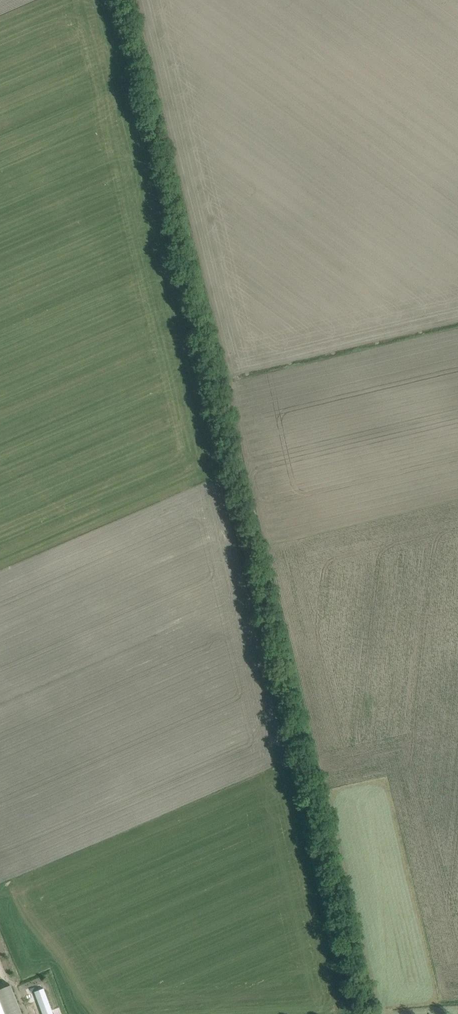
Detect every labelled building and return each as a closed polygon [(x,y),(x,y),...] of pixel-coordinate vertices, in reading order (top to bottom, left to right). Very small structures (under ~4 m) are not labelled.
[(44,991),(35,994),(43,1013),(53,1013),(44,991)]
